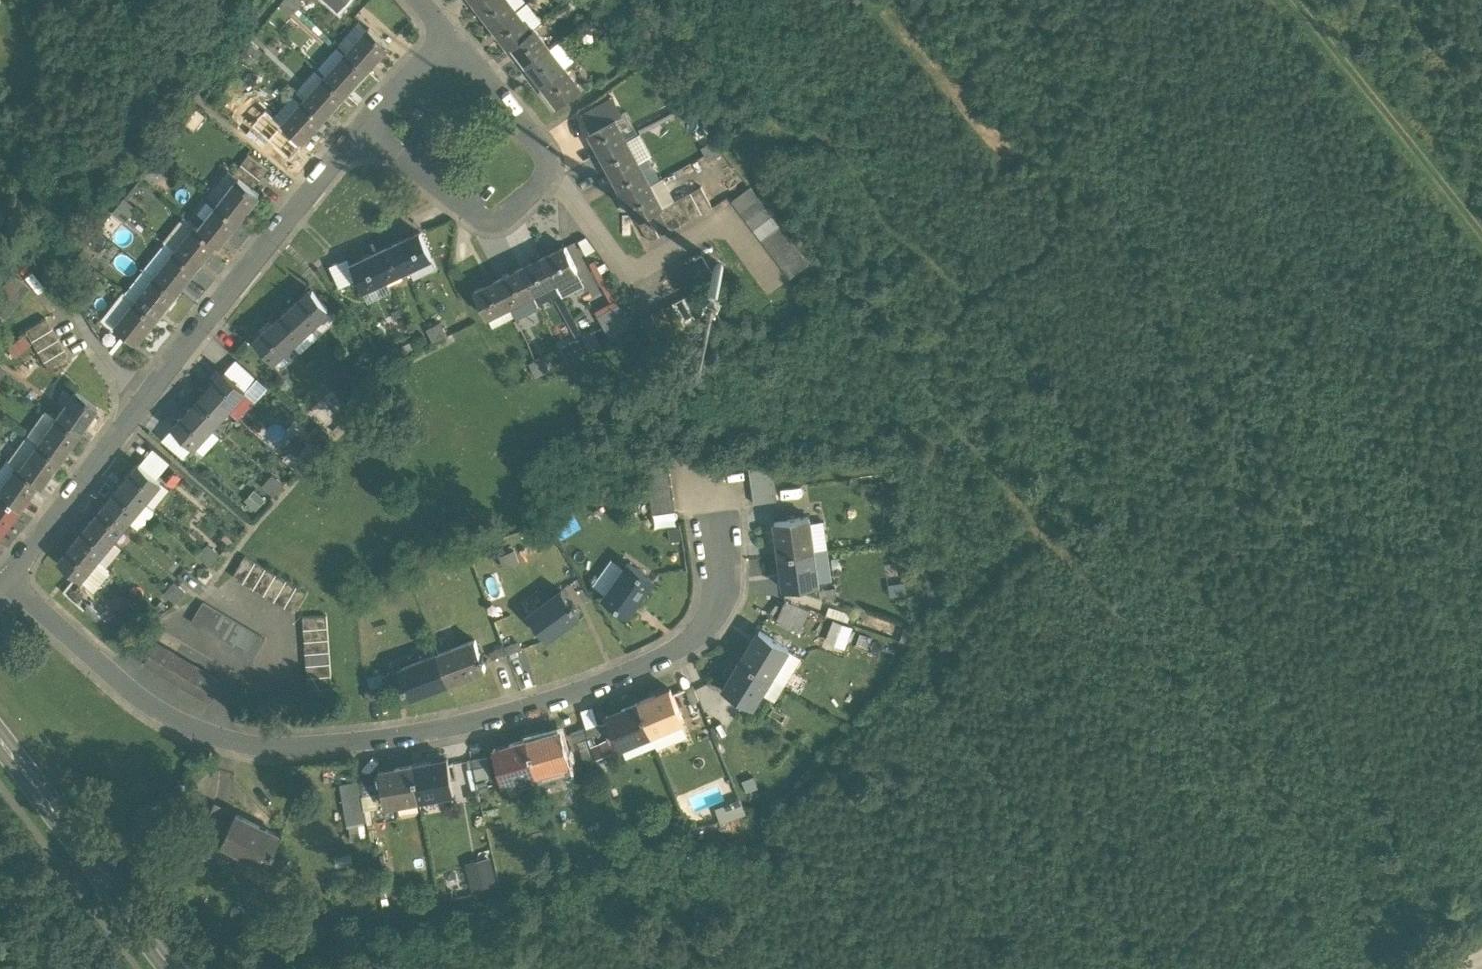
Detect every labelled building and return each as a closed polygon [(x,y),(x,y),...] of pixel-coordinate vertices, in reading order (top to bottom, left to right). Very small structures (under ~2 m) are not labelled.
[(282,2),(289,8),(292,5),(296,9),(298,6),(291,0),(283,0),(282,2)] [(480,7),(495,27),(517,10),(509,0),(488,0),(480,7)] [(532,29),(517,10),(495,27),(510,47),(513,45),(513,44),(532,30),(532,29)] [(619,15),(612,21),(615,24),(610,28),(612,31),(624,21),(619,15)] [(624,21),(612,31),(614,33),(619,29),(621,33),(629,27),(624,21)] [(370,27),(349,51),(367,68),(389,44),(370,27)] [(532,30),(513,44),(513,45),(528,64),(550,47),(535,27),(532,29),(532,30)] [(253,40),(247,46),(258,56),(261,53),(256,49),(259,46),(253,40)] [(247,46),(242,51),(249,57),(252,54),(256,58),(258,56),(247,46)] [(550,47),(528,64),(543,84),(565,67),(550,47)] [(349,51),(327,75),(346,92),(367,68),(349,51)] [(565,67),(543,84),(559,104),(581,88),(565,67)] [(327,75),(305,98),(324,116),(346,92),(327,75)] [(305,98),(284,123),(303,140),(324,116),(305,98)] [(685,99),(677,104),(679,108),(674,111),(675,114),(689,106),(685,99)] [(689,106),(675,114),(677,117),(682,114),(684,118),(693,113),(689,106)] [(614,117),(590,130),(602,153),(627,140),(614,117)] [(289,155),(303,140),(284,123),(270,138),(289,155)] [(715,139),(707,144),(709,148),(704,151),(705,154),(719,146),(715,139)] [(627,140),(602,153),(614,175),(639,162),(627,140)] [(719,146),(705,154),(707,157),(712,154),(715,158),(723,153),(719,146)] [(171,154),(164,149),(159,155),(171,164),(173,161),(168,158),(171,154)] [(268,168),(249,154),(242,163),(261,178),(268,168)] [(171,164),(159,155),(154,161),(161,167),(164,163),(169,167),(171,164)] [(639,162),(614,175),(626,197),(650,184),(639,162)] [(261,178),(242,163),(235,172),(240,177),(253,187),(261,178)] [(240,177),(220,202),(240,218),(260,193),(253,187),(240,177)] [(650,184),(626,197),(638,219),(659,208),(663,206),(650,184)] [(713,207),(702,186),(691,191),(703,212),(713,207)] [(751,186),(732,200),(740,209),(758,196),(751,186)] [(691,191),(681,197),(692,218),(703,212),(691,191)] [(758,196),(740,209),(747,219),(765,205),(758,196)] [(692,218),(681,197),(670,203),(681,224),(692,218)] [(124,198),(119,204),(131,214),(133,211),(129,207),(131,204),(124,198)] [(200,227),(217,241),(216,241),(219,244),(240,218),(220,202),(200,227)] [(663,206),(659,208),(671,229),(681,224),(670,203),(663,206)] [(119,204),(114,210),(122,216),(125,212),(129,216),(131,214),(119,204)] [(765,205),(747,219),(754,229),(773,215),(765,205)] [(659,208),(649,214),(660,235),(671,229),(659,208)] [(649,214),(638,220),(650,241),(660,235),(649,214)] [(773,215),(754,229),(762,239),(780,225),(773,215)] [(217,241),(200,227),(197,224),(177,250),(197,266),(216,241),(217,241)] [(780,225),(762,239),(769,248),(787,234),(780,225)] [(421,231),(398,241),(409,267),(432,256),(421,231)] [(787,234),(769,248),(776,258),(794,244),(787,234)] [(398,241),(375,252),(386,277),(409,267),(398,241)] [(794,244),(776,258),(783,268),(802,254),(794,244)] [(566,245),(543,257),(555,282),(578,270),(566,245)] [(91,254),(84,248),(79,254),(91,263),(93,261),(89,257),(91,254)] [(177,250),(157,275),(177,291),(197,266),(177,250)] [(375,252),(352,263),(363,288),(386,277),(375,252)] [(91,263),(79,254),(74,260),(81,266),(84,262),(89,266),(91,263)] [(802,254),(783,268),(791,277),(809,263),(802,254)] [(543,257),(520,268),(533,293),(555,282),(543,257)] [(708,265),(699,270),(703,278),(712,272),(708,265)] [(520,268),(498,279),(510,304),(533,293),(520,268)] [(6,315),(30,284),(10,269),(0,283),(0,311),(6,315)] [(177,291),(157,275),(137,300),(157,316),(177,291)] [(498,279),(475,290),(487,315),(510,304),(498,279)] [(330,308),(312,288),(293,305),(311,325),(330,308)] [(695,291),(684,296),(696,317),(706,312),(695,291)] [(696,317),(684,296),(674,302),(685,323),(696,317)] [(157,316),(137,300),(117,325),(137,341),(157,316)] [(685,323),(674,302),(663,308),(674,329),(685,323)] [(632,328),(620,304),(599,315),(612,339),(632,328)] [(311,325),(293,305),(274,322),(293,342),(311,325)] [(663,308),(653,313),(664,334),(674,329),(663,308)] [(653,313),(642,319),(653,340),(664,334),(653,313)] [(45,317),(25,329),(31,339),(51,328),(45,317)] [(274,322),(255,339),(274,359),(293,342),(274,322)] [(448,334),(444,326),(440,328),(437,322),(434,324),(441,338),(448,334)] [(434,331),(430,333),(434,341),(441,338),(434,324),(431,325),(434,331)] [(51,328),(31,339),(37,350),(57,338),(51,328)] [(593,337),(589,339),(587,334),(584,335),(591,349),(598,346),(593,337)] [(591,349),(584,335),(581,337),(584,342),(579,344),(584,353),(591,349)] [(57,338),(37,350),(43,360),(64,348),(57,338)] [(399,348),(395,350),(392,345),(389,346),(396,360),(403,357),(399,348)] [(64,348),(43,360),(49,371),(69,359),(64,348)] [(546,360),(542,362),(539,357),(536,358),(543,372),(550,369),(546,360)] [(543,372),(536,358),(534,360),(536,365),(532,367),(536,376),(543,372)] [(226,371),(208,390),(229,408),(246,390),(226,371)] [(368,378),(365,382),(361,378),(358,380),(370,391),(375,385),(368,378)] [(370,391),(358,380),(356,383),(361,387),(358,390),(365,396),(370,391)] [(96,405),(75,390),(56,416),(76,431),(96,405)] [(229,408),(208,390),(191,408),(211,427),(229,408)] [(191,408),(174,426),(194,445),(211,427),(191,408)] [(56,416),(37,442),(58,457),(76,431),(56,416)] [(331,433),(323,427),(320,430),(316,426),(314,429),(325,439),(331,433)] [(325,439),(314,429),(312,431),(316,435),(313,438),(320,445),(325,439)] [(18,467),(18,468),(36,481),(35,481),(38,484),(58,457),(37,442),(18,467)] [(669,461),(646,464),(648,476),(671,473),(669,461)] [(162,480),(140,463),(124,482),(145,500),(162,480)] [(772,464),(749,467),(751,479),(774,476),(772,464)] [(15,465),(0,486),(0,494),(17,507),(35,481),(36,481),(18,468),(18,467),(15,465)] [(671,473),(648,476),(650,488),(672,485),(671,473)] [(278,477),(275,480),(270,476),(268,479),(280,489),(285,483),(278,477)] [(774,476),(751,479),(753,491),(775,488),(774,476)] [(280,489),(268,479),(266,481),(270,485),(267,488),(274,495),(280,489)] [(145,500),(124,482),(108,501),(129,519),(145,500)] [(672,485),(650,488),(651,500),(674,497),(672,485)] [(775,488),(753,491),(754,503),(777,500),(775,488)] [(0,494),(0,530),(17,507),(0,494)] [(674,497),(651,500),(653,512),(676,509),(674,497)] [(129,519),(108,501),(92,521),(113,539),(129,519)] [(809,516),(775,521),(780,555),(814,550),(809,516)] [(113,539),(92,521),(76,540),(97,558),(113,539)] [(97,558),(76,540),(60,560),(81,577),(97,558)] [(221,554),(214,547),(210,550),(206,546),(204,549),(215,559),(221,554)] [(215,559),(204,549),(202,551),(206,555),(203,559),(210,565),(215,559)] [(814,550),(780,555),(785,589),(819,584),(814,550)] [(256,561),(246,555),(233,575),(244,581),(256,561)] [(256,561),(244,581),(254,588),(266,567),(256,561)] [(653,580),(629,562),(605,596),(629,613),(653,580)] [(266,567),(254,588),(264,594),(277,573),(266,567)] [(277,573),(264,594),(275,600),(287,579),(277,573)] [(287,579),(275,600),(285,606),(297,585),(287,579)] [(187,591),(180,584),(177,587),(172,583),(170,586),(182,596),(187,591)] [(297,585),(285,606),(295,612),(308,591),(297,585)] [(182,596),(170,586),(165,591),(176,602),(182,596)] [(562,588),(529,613),(547,637),(580,613),(575,606),(576,604),(573,601),(572,602),(562,588)] [(777,621),(801,630),(810,608),(786,599),(777,621)] [(214,607),(203,601),(192,621),(202,627),(214,607)] [(96,606),(93,609),(88,605),(86,608),(97,619),(103,613),(96,606)] [(214,607),(202,627),(213,633),(224,613),(214,607)] [(235,619),(224,613),(213,633),(223,639),(235,619)] [(327,614),(303,616),(304,628),(328,626),(327,614)] [(846,647),(854,624),(833,617),(825,639),(846,647)] [(245,625),(235,619),(223,639),(233,645),(245,625)] [(245,625),(233,645),(244,651),(256,632),(245,625)] [(328,626),(304,628),(305,640),(329,638),(328,626)] [(789,648),(760,630),(742,659),(771,677),(789,648)] [(266,638),(256,632),(244,651),(254,658),(266,638)] [(329,638),(305,640),(306,652),(330,650),(329,638)] [(476,638),(438,653),(448,681),(486,667),(483,658),(485,657),(483,653),(482,654),(476,638)] [(514,641),(505,645),(508,652),(522,647),(521,644),(515,646),(514,641)] [(166,647),(157,642),(146,661),(155,666),(166,647)] [(505,645),(496,648),(498,652),(492,654),(493,658),(508,652),(505,645)] [(166,647),(155,666),(164,672),(175,653),(166,647)] [(330,650),(306,652),(307,664),(331,662),(330,650)] [(448,681),(438,653),(400,667),(405,682),(404,683),(405,687),(407,686),(410,695),(448,681)] [(771,677),(742,659),(724,688),(753,706),(771,677)] [(331,662),(307,664),(308,676),(332,674),(331,662)] [(332,674),(308,676),(309,688),(333,686),(332,674)] [(700,700),(693,685),(690,687),(693,693),(689,695),(692,703),(700,700)] [(333,686),(309,688),(309,700),(333,698),(333,686)] [(375,688),(366,690),(368,698),(383,695),(382,691),(376,692),(375,688)] [(671,688),(639,702),(652,734),(684,720),(671,688)] [(652,734),(639,702),(607,715),(620,747),(652,734)] [(601,723),(586,728),(589,736),(597,733),(596,728),(602,727),(601,723)] [(586,728),(572,733),(573,736),(579,734),(580,738),(589,736),(586,728)] [(561,730),(528,739),(537,772),(571,763),(561,730)] [(528,739),(495,748),(504,782),(537,772),(528,739)] [(597,758),(613,751),(608,739),(592,746),(597,758)] [(487,756),(473,759),(474,766),(483,765),(482,761),(488,759),(487,756)] [(448,757),(414,763),(419,797),(454,791),(448,757)] [(473,759),(458,761),(458,765),(464,764),(465,768),(474,766),(473,759)] [(414,763),(380,769),(386,803),(419,797),(414,763)] [(364,794),(361,778),(344,781),(351,823),(368,821),(364,794)] [(370,784),(366,785),(364,778),(361,778),(364,794),(372,792),(370,784)] [(715,807),(722,822),(747,812),(740,796),(715,807)] [(211,810),(198,835),(211,841),(223,817),(224,816),(211,810)] [(282,834),(237,811),(228,829),(223,840),(224,841),(268,863),(274,851),(275,851),(277,847),(276,846),(282,834)] [(223,817),(211,841),(221,847),(224,841),(223,840),(228,829),(224,827),(228,819),(223,817)] [(232,821),(228,819),(224,827),(228,829),(232,821)] [(472,886),(498,882),(494,854),(467,858),(472,886)]
